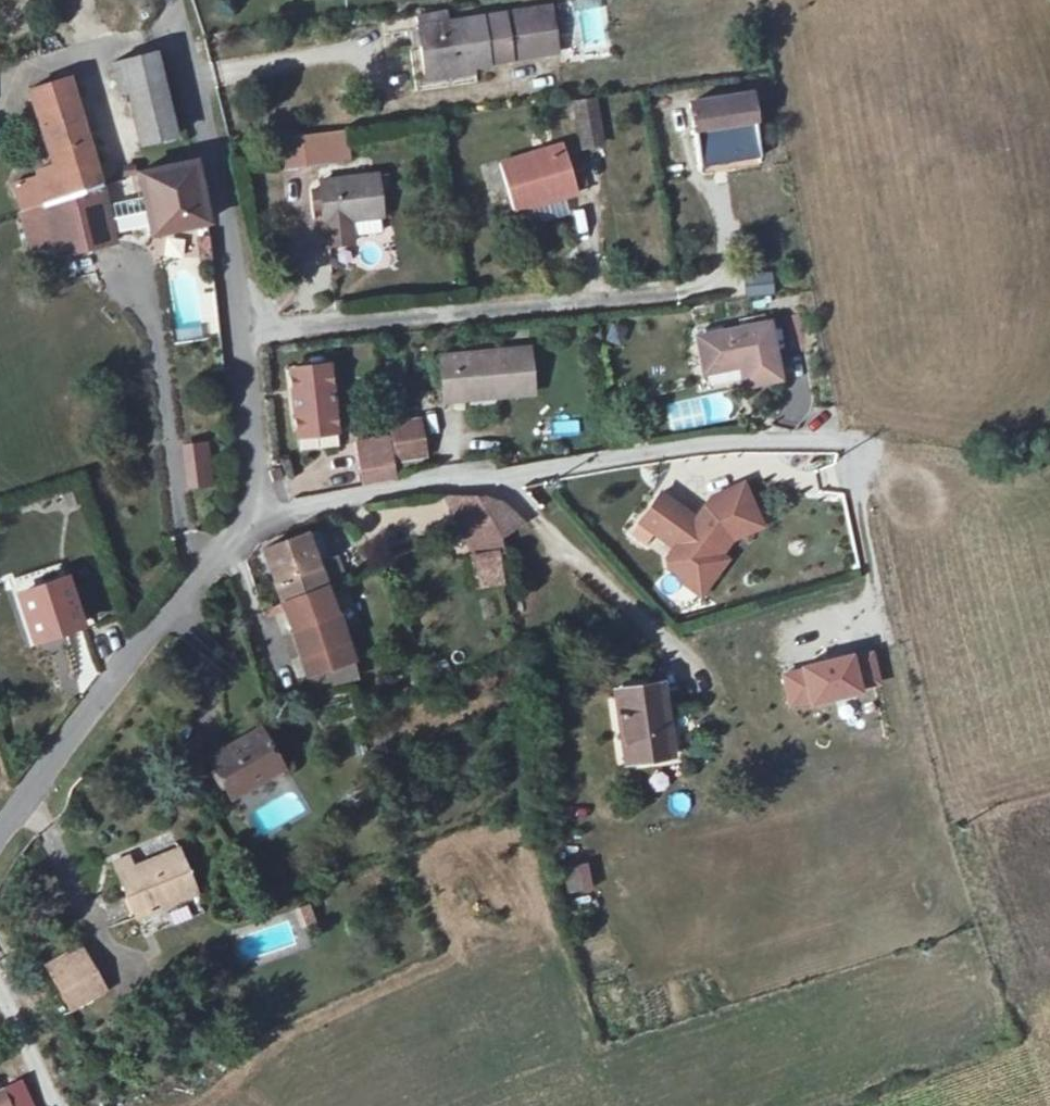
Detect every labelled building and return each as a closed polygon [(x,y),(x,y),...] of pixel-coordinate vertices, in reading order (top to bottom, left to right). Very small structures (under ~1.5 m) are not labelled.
[(565,58),(561,11),(426,29),(432,74),(565,58)] [(125,97),(159,86),(149,53),(108,66),(117,100),(125,97)] [(17,182),(24,206),(106,184),(72,77),(28,90),(51,166),(36,170),(38,174),(17,182)] [(174,132),(159,86),(125,97),(140,143),(174,132)] [(611,145),(605,100),(581,103),(587,148),(611,145)] [(703,169),(763,159),(755,105),(694,117),(703,169)] [(316,166),(314,137),(287,140),(292,169),(316,166)] [(580,193),(566,150),(503,170),(519,213),(580,193)] [(195,159),(134,175),(149,235),(209,224),(195,159)] [(387,216),(383,176),(330,184),(337,224),(387,216)] [(118,241),(106,184),(24,206),(34,261),(118,241)] [(773,377),(770,360),(764,325),(695,337),(701,372),(743,365),(746,381),(773,377)] [(509,391),(510,401),(546,399),(542,353),(451,361),(456,397),(509,391)] [(345,430),(330,356),(292,364),(309,437),(345,430)] [(393,448),(393,452),(421,450),(419,420),(391,421),(393,448)] [(207,439),(179,445),(188,491),(216,485),(207,439)] [(393,452),(393,448),(359,448),(359,468),(394,465),(393,452)] [(757,534),(740,492),(710,503),(703,513),(710,517),(703,528),(661,498),(641,525),(677,550),(671,559),(672,566),(683,574),(690,573),(696,564),(707,572),(726,545),(757,534)] [(486,494),(443,499),(468,546),(476,583),(503,582),(501,538),(517,527),(486,494)] [(290,603),(333,587),(324,564),(340,559),(319,530),(269,550),(290,603)] [(31,643),(80,630),(64,581),(18,596),(31,643)] [(362,659),(333,587),(290,603),(325,694),(352,686),(343,664),(362,659)] [(872,650),(853,655),(860,685),(879,681),(872,650)] [(852,653),(798,665),(799,670),(782,674),(789,704),(806,701),(860,688),(860,685),(853,655),(852,653)] [(677,753),(666,682),(621,688),(633,762),(677,753)] [(227,787),(282,752),(259,709),(202,744),(227,787)] [(141,916),(202,890),(181,843),(138,865),(134,851),(118,859),(141,916)] [(566,894),(593,890),(589,862),(562,866),(566,894)] [(299,928),(315,923),(309,903),(293,908),(299,928)] [(85,948),(48,965),(69,1010),(106,994),(85,948)] [(24,1080),(0,1088),(0,1105),(33,1105),(24,1080)]
